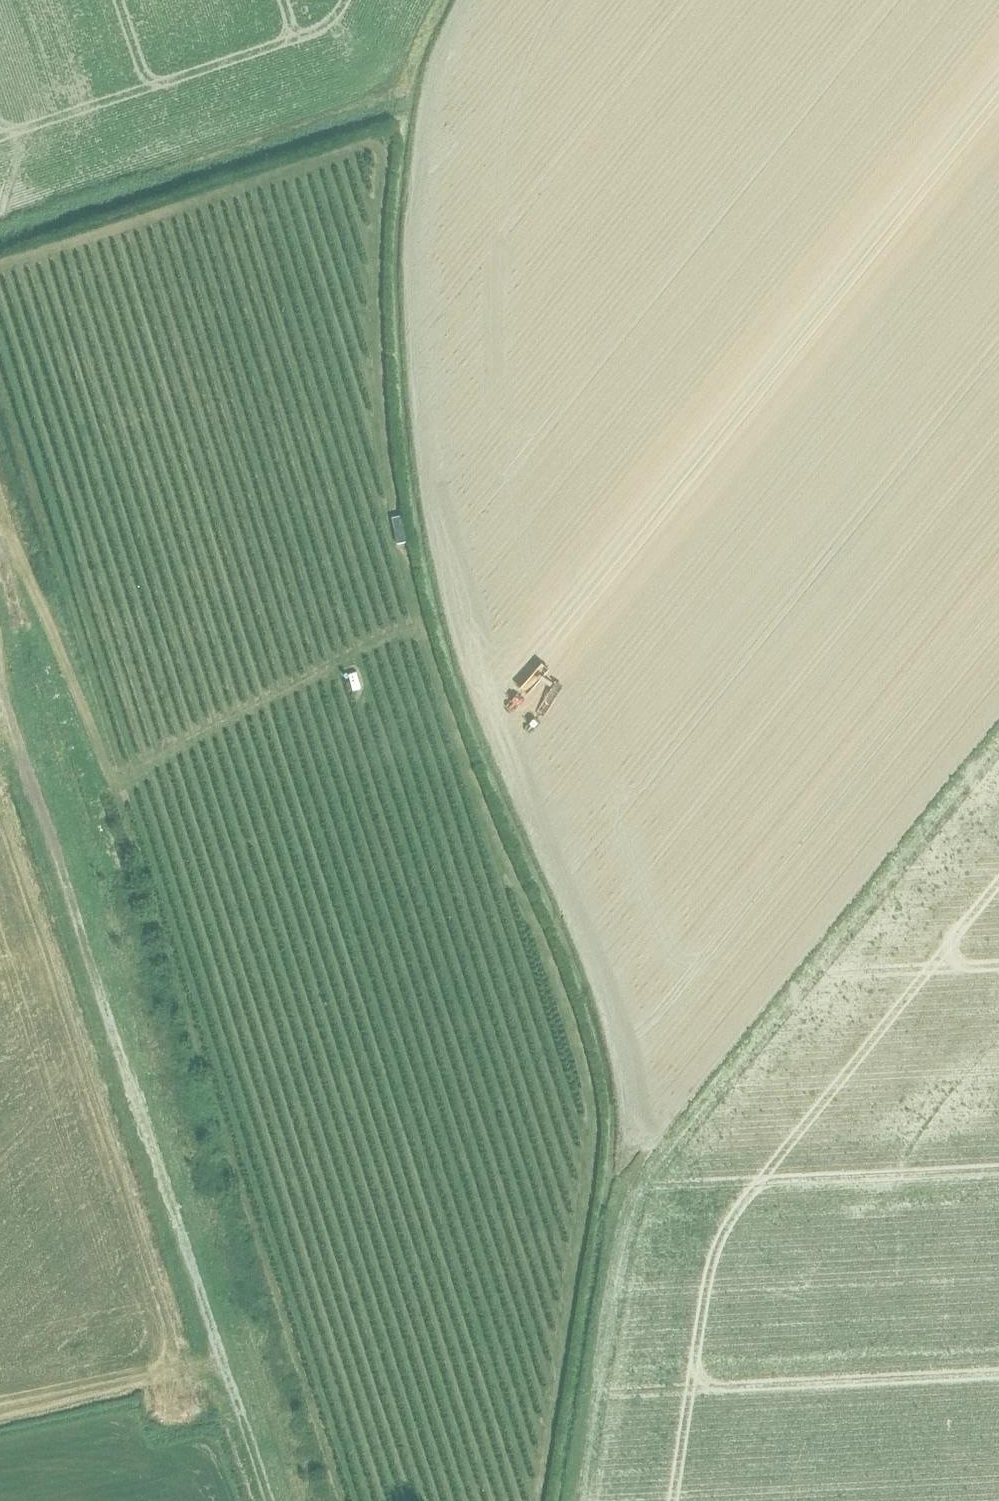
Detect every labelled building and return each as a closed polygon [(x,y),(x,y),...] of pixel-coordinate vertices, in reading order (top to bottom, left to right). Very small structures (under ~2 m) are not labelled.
[(354,666),(342,669),(347,689),(359,687),(354,666)]
